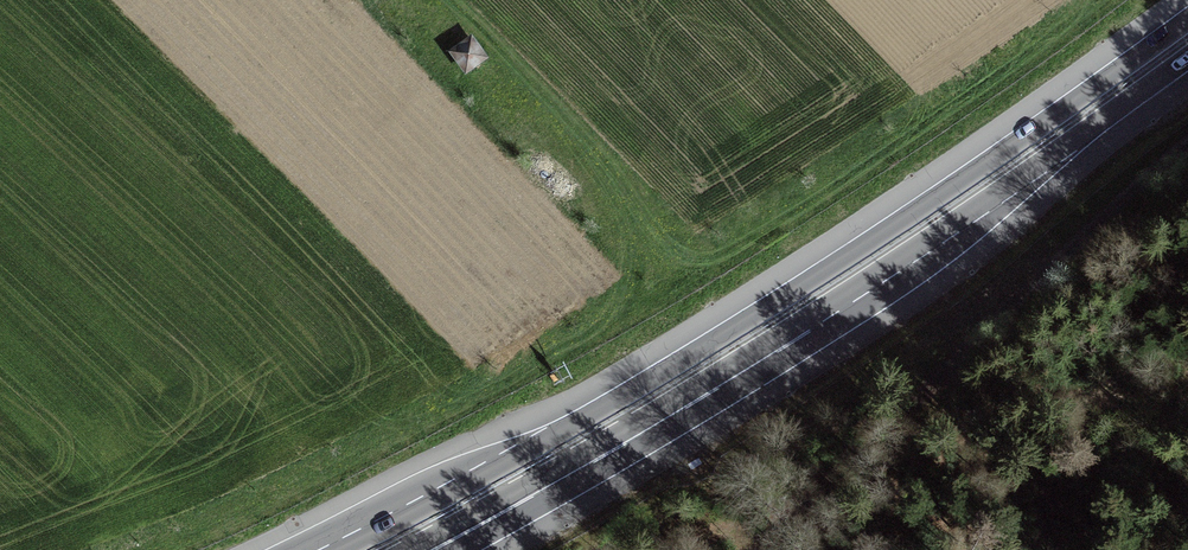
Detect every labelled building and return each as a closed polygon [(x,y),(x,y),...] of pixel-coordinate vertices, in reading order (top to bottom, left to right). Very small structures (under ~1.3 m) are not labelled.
[(471,39),(452,53),(466,71),(484,58),(471,39)]
